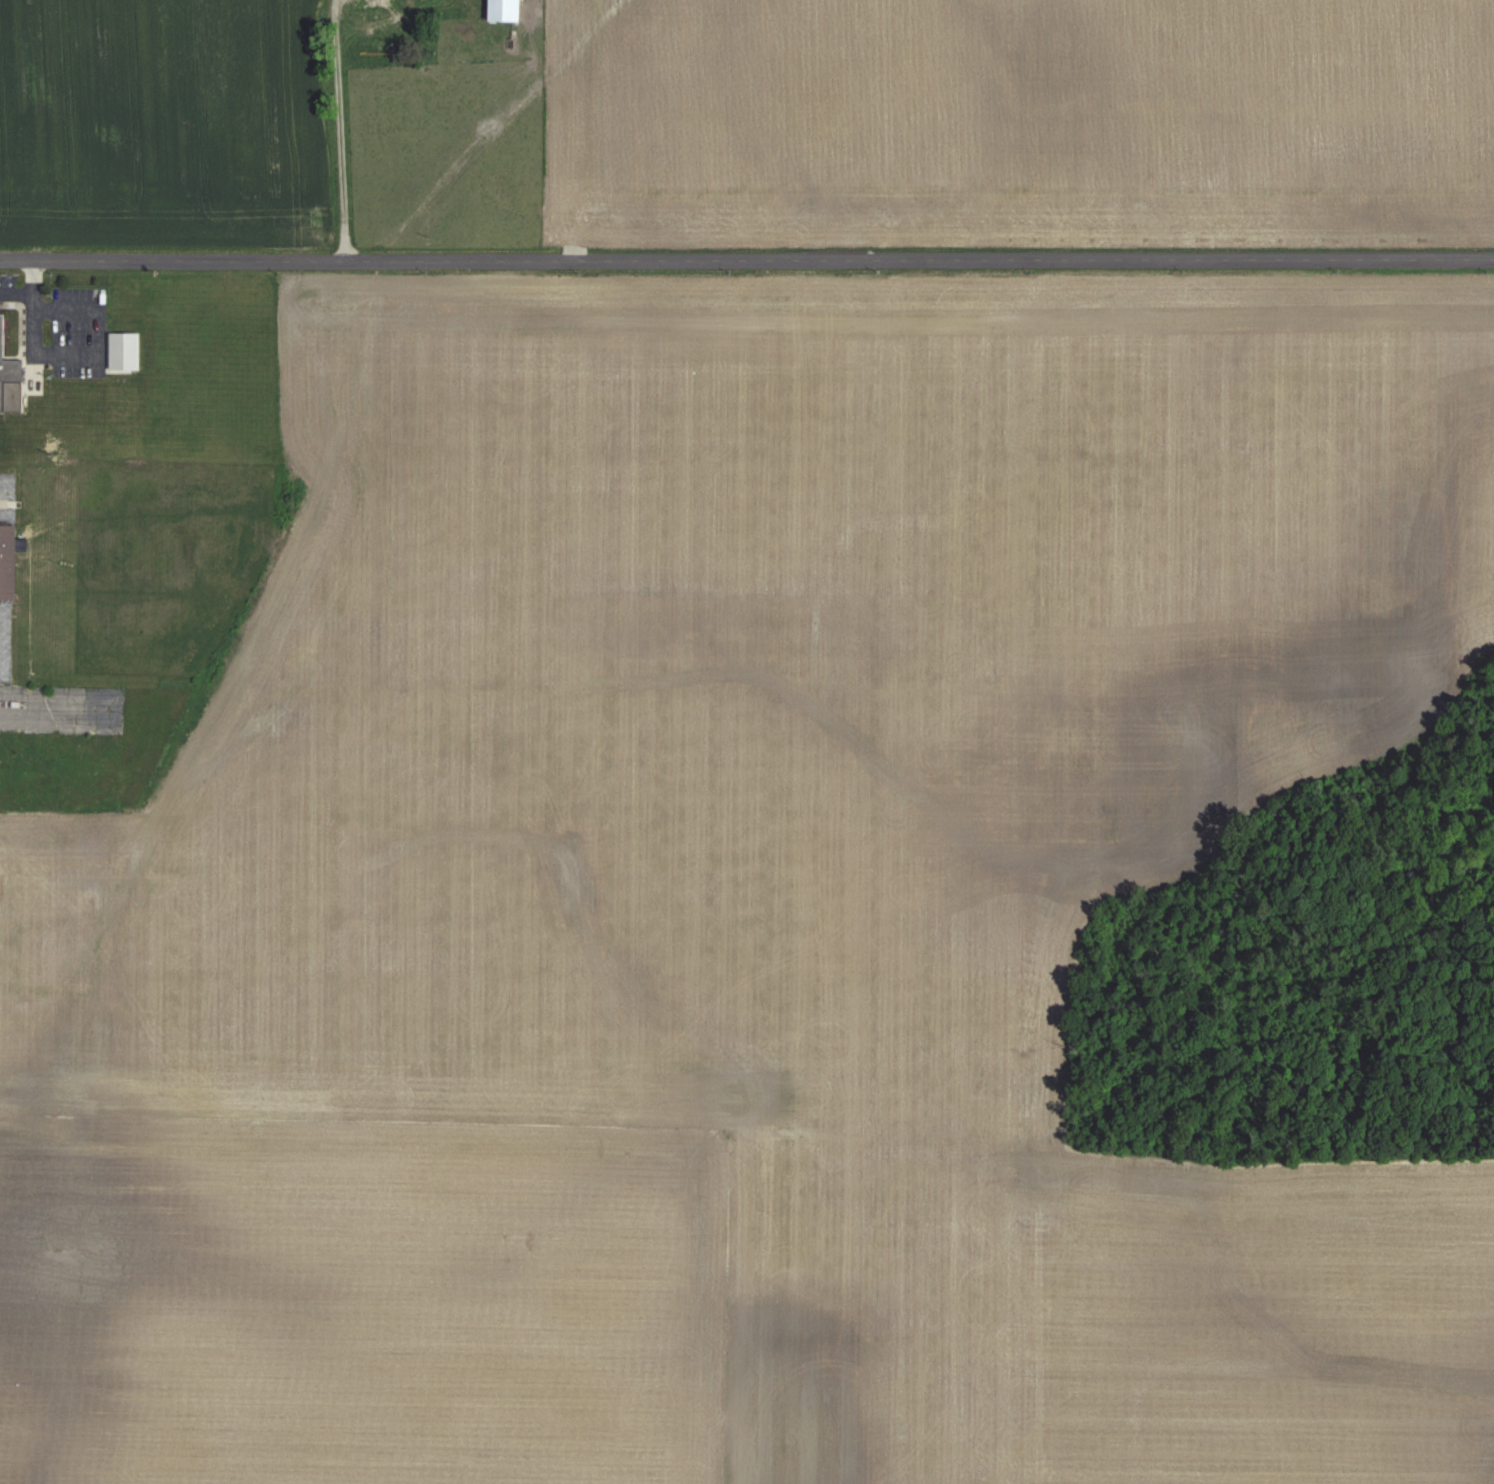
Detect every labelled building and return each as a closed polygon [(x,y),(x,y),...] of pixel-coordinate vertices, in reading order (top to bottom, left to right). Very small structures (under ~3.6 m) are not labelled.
[(526,21),(526,0),(492,0),(492,21),(526,21)] [(7,313),(0,313),(0,412),(25,412),(25,358),(7,358),(7,313)] [(143,369),(143,332),(113,332),(113,369),(143,369)] [(0,524),(0,599),(19,599),(19,524),(0,524)]
